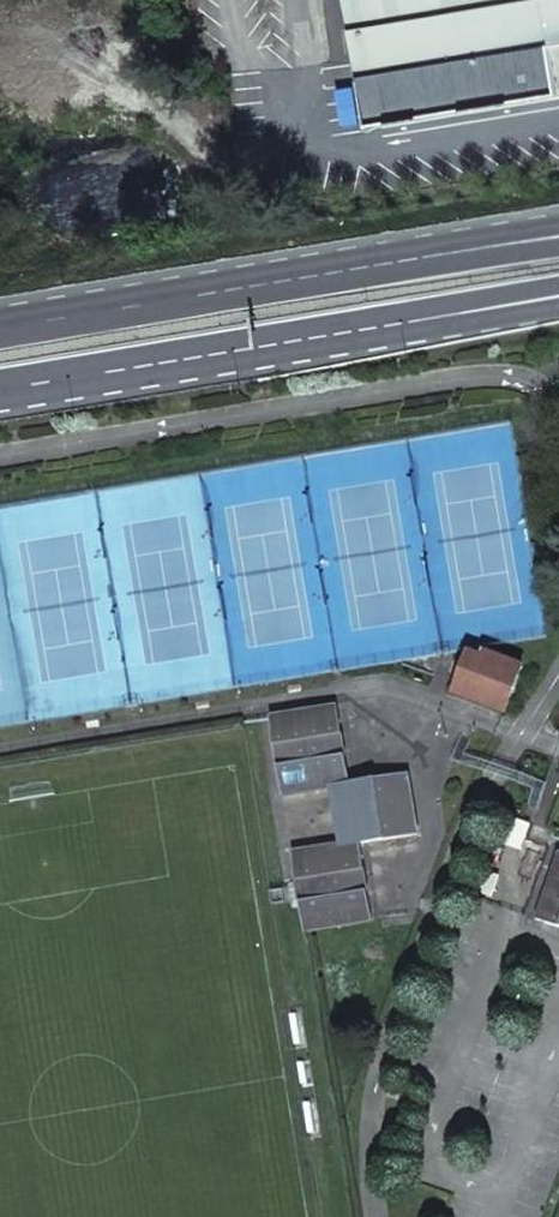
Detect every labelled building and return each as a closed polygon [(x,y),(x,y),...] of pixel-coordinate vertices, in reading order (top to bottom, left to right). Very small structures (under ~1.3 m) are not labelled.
[(368,124),(558,93),(558,95),(558,0),(347,0),(368,124)] [(470,654),(456,695),(470,700),(485,659),(470,654)] [(507,713),(524,667),(487,654),(485,659),(470,700),(507,713)] [(304,904),(307,930),(372,921),(359,843),(417,834),(408,776),(350,785),(337,707),(273,718),(277,745),(297,741),(300,765),(281,768),(285,795),(333,788),(343,846),(295,853),(300,880),(319,877),(323,901),(304,904)] [(277,745),(281,768),(300,765),(297,741),(277,745)] [(558,927),(558,861),(539,920),(558,927)] [(300,880),(304,904),(323,901),(319,877),(300,880)]
